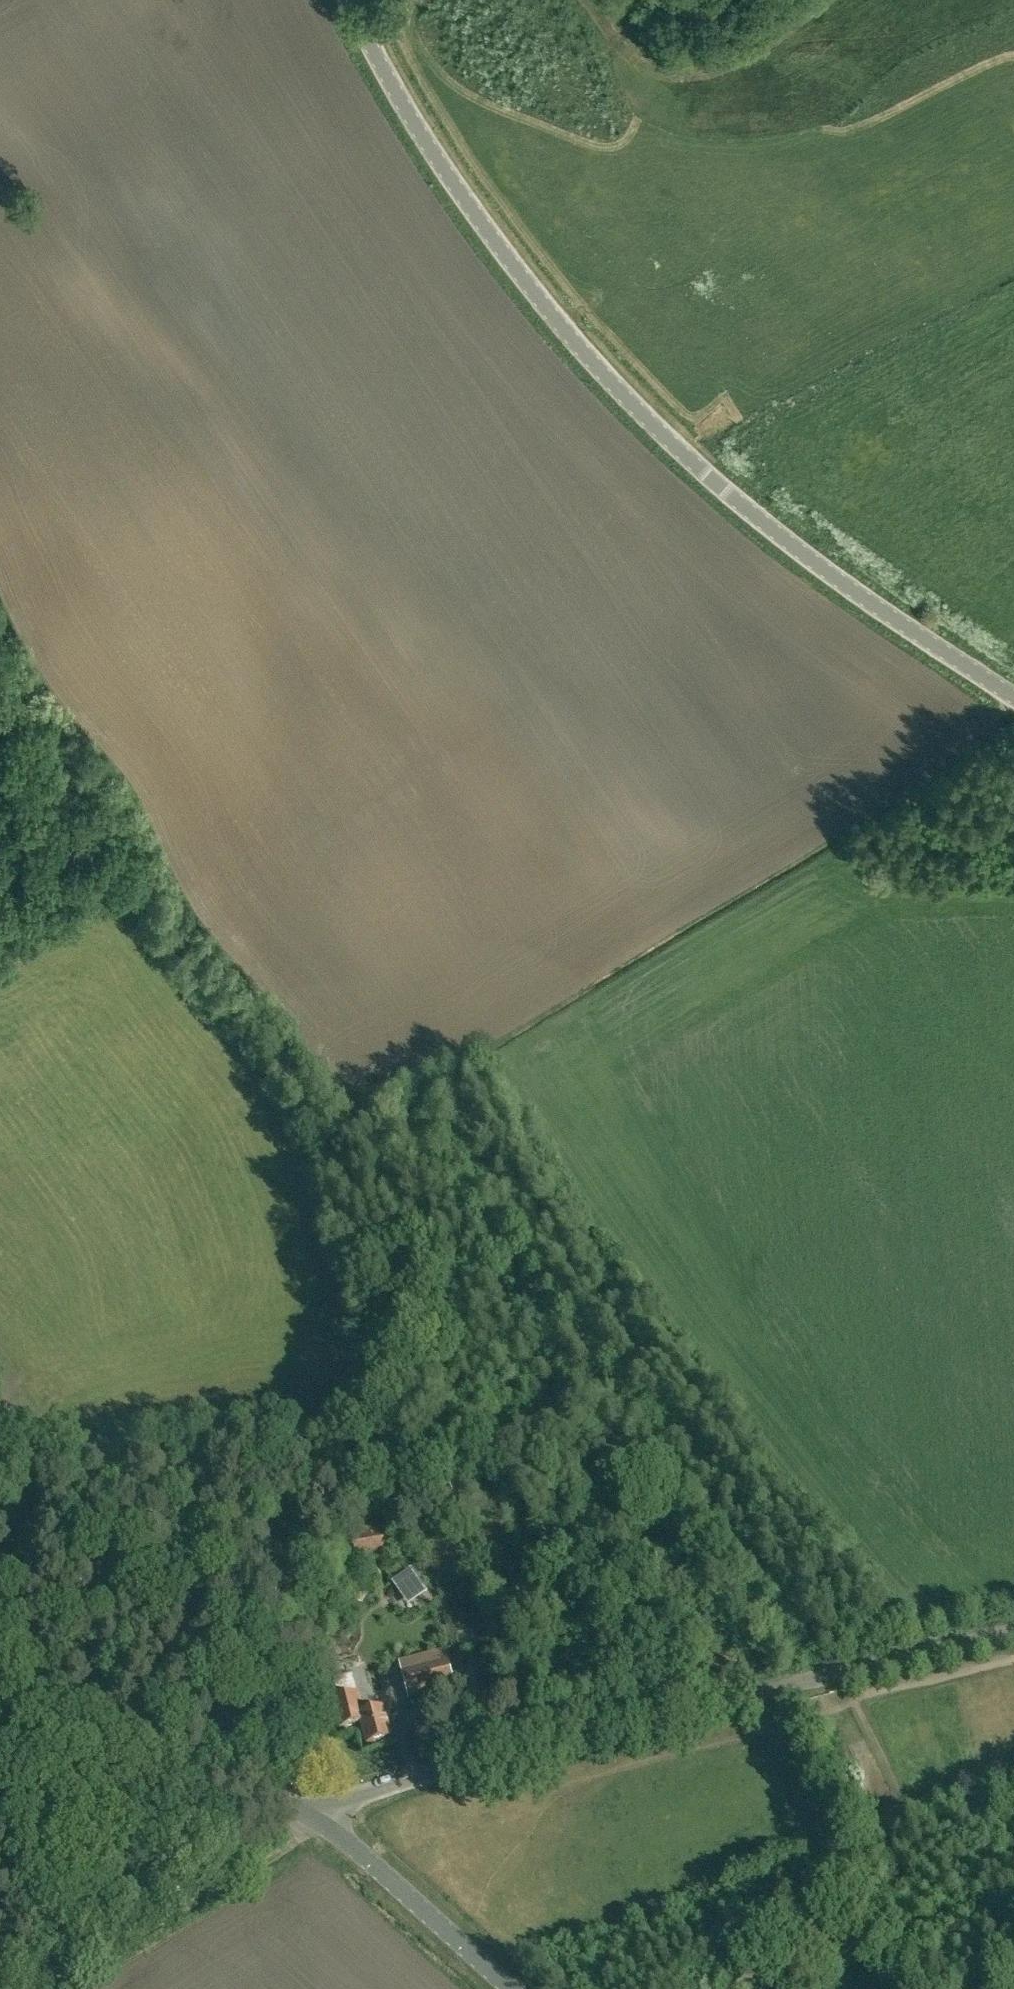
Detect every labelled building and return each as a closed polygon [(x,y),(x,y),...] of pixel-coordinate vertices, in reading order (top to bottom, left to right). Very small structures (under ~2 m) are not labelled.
[(407,42),(417,62),(426,57),(416,37),(407,42)] [(417,1516),(401,1518),(404,1532),(419,1529),(417,1516)] [(388,1530),(381,1532),(359,1535),(361,1545),(356,1546),(358,1559),(392,1554),(388,1530)] [(359,1587),(352,1598),(361,1603),(367,1593),(359,1587)] [(403,1671),(410,1695),(447,1685),(455,1683),(448,1659),(403,1671)] [(497,1705),(489,1673),(464,1679),(472,1711),(497,1705)] [(394,1732),(388,1707),(364,1713),(359,1693),(333,1699),(341,1728),(363,1722),(369,1745),(392,1739),(390,1733),(394,1732)]
